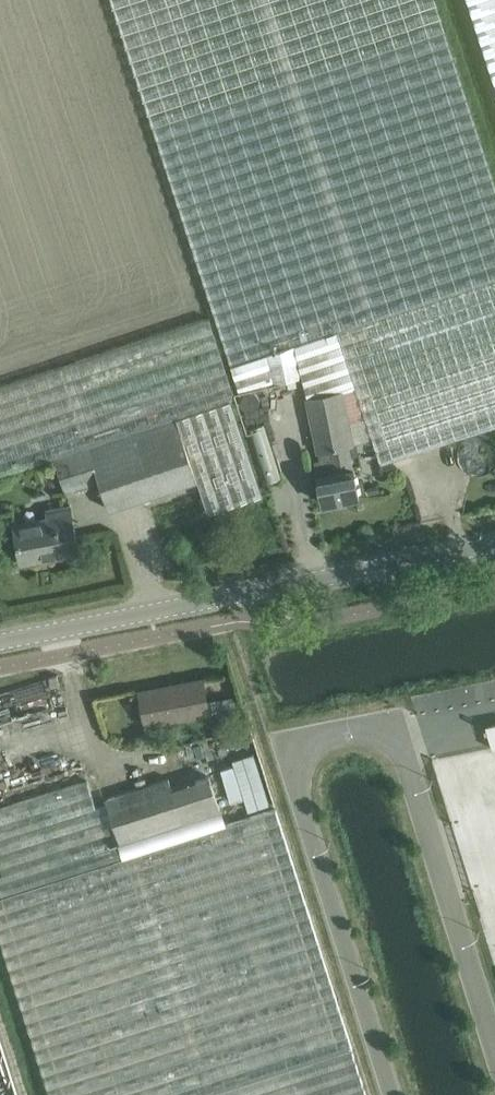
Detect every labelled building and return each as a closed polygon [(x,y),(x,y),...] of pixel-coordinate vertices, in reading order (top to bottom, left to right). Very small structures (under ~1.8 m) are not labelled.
[(340,336),(381,463),(494,425),(494,178),(437,0),(113,0),(233,370),(340,336)] [(494,81),(494,0),(469,0),(494,81)] [(231,399),(236,397),(229,376),(210,317),(0,386),(0,476),(55,458),(231,399)] [(340,336),(233,370),(240,391),(275,380),(275,381),(302,375),(307,396),(320,458),(315,459),(323,502),(360,495),(354,467),(352,467),(347,444),(353,443),(348,420),(362,417),(356,391),(357,391),(340,336)] [(262,493),(231,399),(55,458),(66,491),(100,480),(109,508),(198,479),(209,511),(262,493)] [(79,550),(72,513),(70,503),(45,508),(47,515),(14,522),(21,562),(79,550)] [(210,713),(207,699),(203,677),(140,690),(146,719),(164,715),(165,721),(210,713)] [(233,764),(220,768),(230,802),(243,798),(247,810),(269,803),(253,753),(232,760),(233,764)] [(224,825),(209,776),(172,787),(170,778),(106,798),(107,803),(96,807),(87,780),(0,808),(0,937),(51,1094),(366,1094),(275,809),(224,825)]
